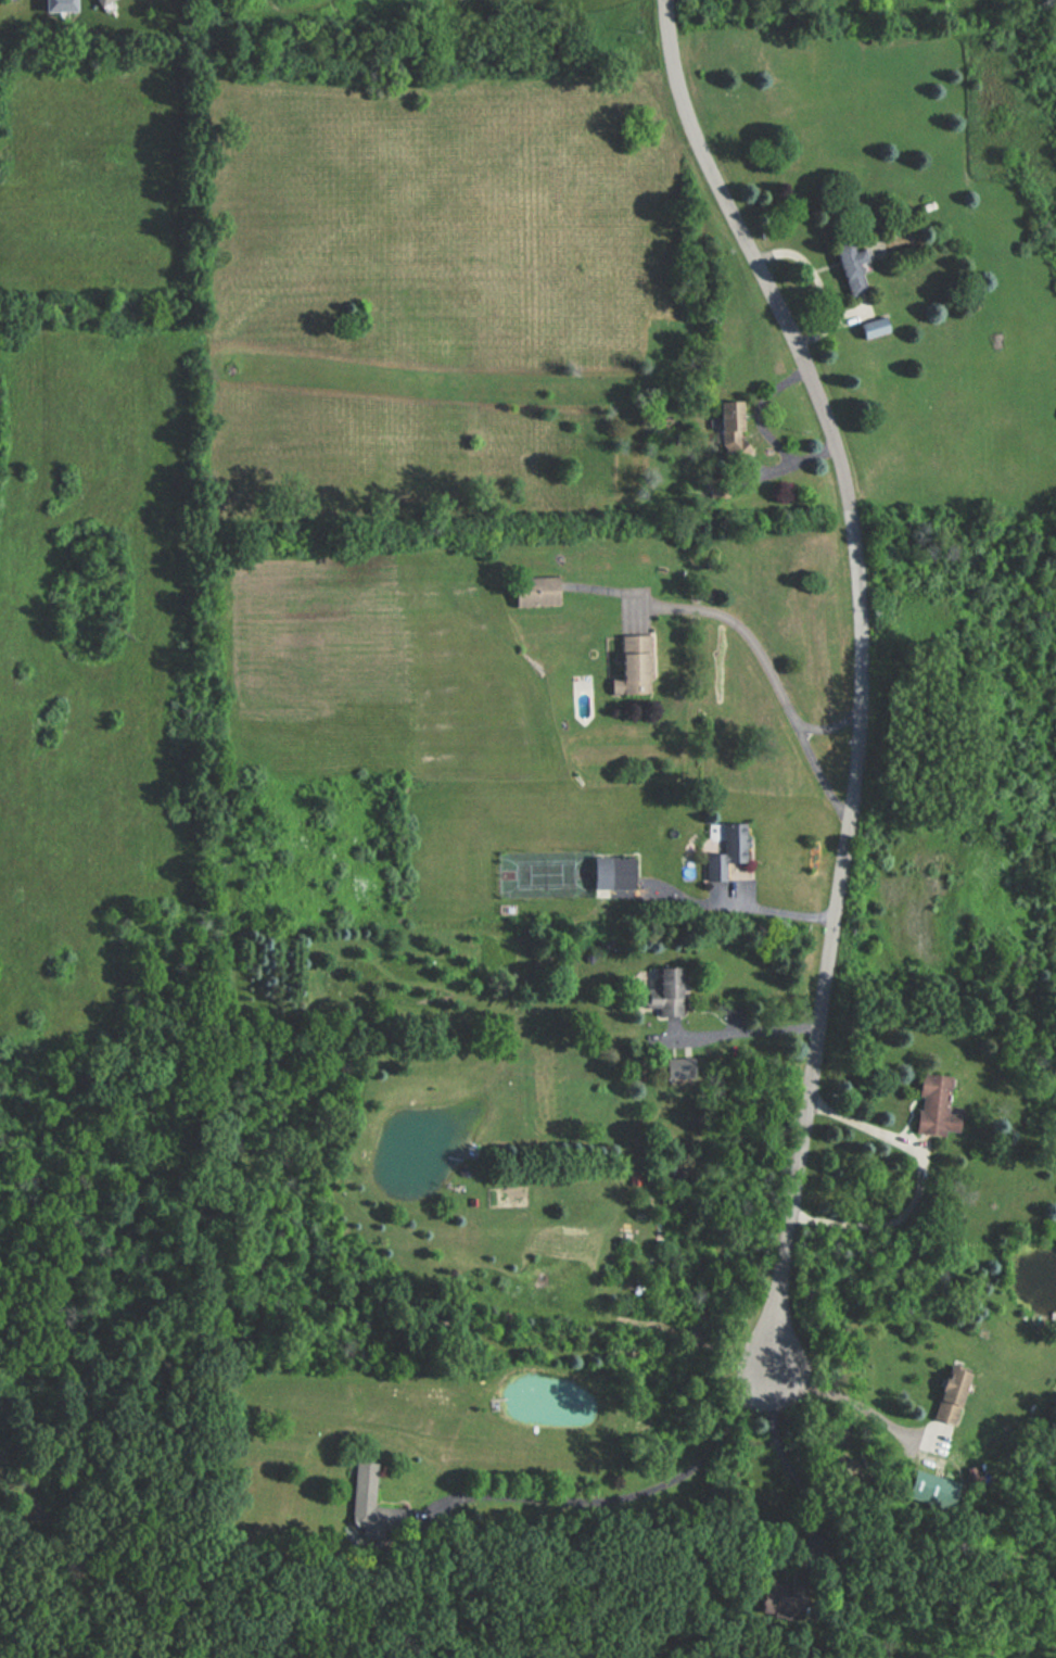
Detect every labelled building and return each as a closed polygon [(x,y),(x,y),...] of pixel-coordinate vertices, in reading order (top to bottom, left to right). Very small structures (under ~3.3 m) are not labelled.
[(95,8),(111,0),(91,0),(95,8)] [(862,248),(848,253),(844,244),(828,251),(840,282),(857,276),(853,265),(866,261),(862,248)] [(738,430),(738,400),(714,400),(714,430),(738,430)] [(729,451),(740,458),(747,448),(737,442),(729,451)] [(510,606),(555,605),(554,575),(509,578),(510,606)] [(616,679),(608,679),(608,695),(647,695),(647,634),(616,634),(616,679)] [(741,863),(741,823),(708,823),(708,852),(701,852),(701,883),(723,883),(723,863),(741,863)] [(588,890),(631,890),(631,855),(588,855),(588,890)] [(679,1015),(679,967),(652,967),(651,999),(640,999),(640,1015),(679,1015)] [(664,1081),(692,1080),(691,1060),(663,1060),(664,1081)] [(956,1136),(957,1114),(943,1113),(946,1076),(917,1074),(912,1132),(956,1136)] [(931,1421),(953,1426),(965,1366),(943,1362),(931,1421)] [(352,1482),(354,1529),(374,1528),(373,1482),(352,1482)]
